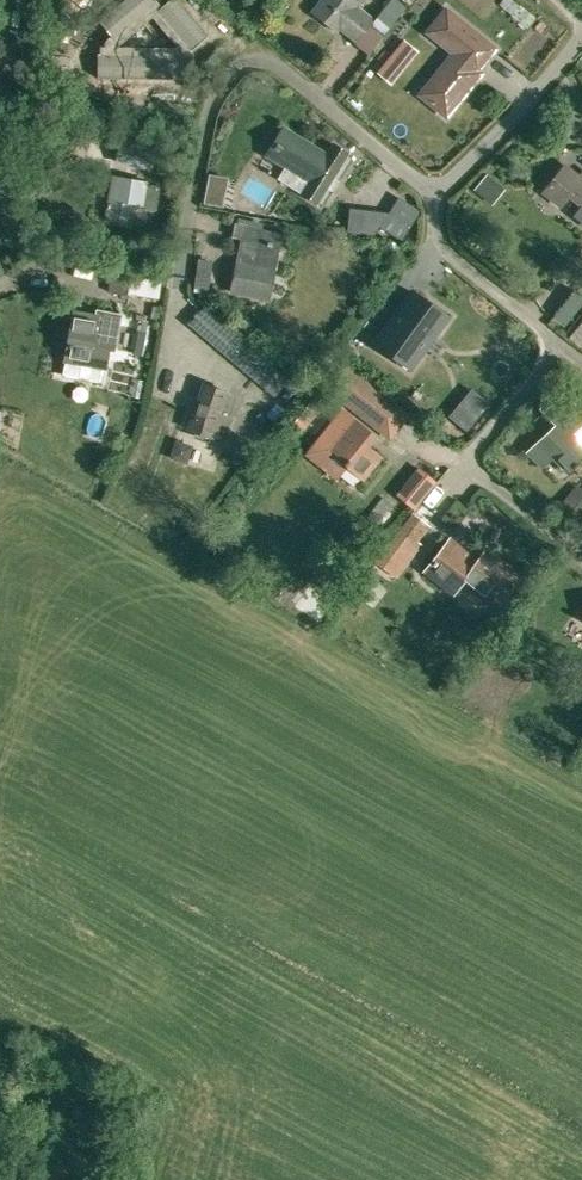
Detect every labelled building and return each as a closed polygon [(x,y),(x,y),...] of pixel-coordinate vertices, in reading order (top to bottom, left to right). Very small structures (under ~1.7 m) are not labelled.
[(100,61),(104,61),(104,80),(100,80),(100,82),(193,82),(193,80),(189,80),(189,61),(193,61),(193,58),(193,54),(195,52),(193,51),(201,44),(207,38),(209,40),(211,38),(178,0),(176,0),(164,11),(160,7),(155,0),(131,0),(101,26),(102,28),(106,25),(116,37),(113,40),(107,45),(107,50),(108,50),(107,58),(102,58),(100,58),(100,61)] [(311,11),(337,31),(340,27),(356,40),(373,19),(357,5),(360,2),(358,0),(320,0),(311,11)] [(397,16),(385,7),(373,22),(384,31),(397,16)] [(455,53),(421,94),(447,116),(481,74),(478,71),(496,49),(447,10),(429,32),(455,53)] [(403,66),(415,51),(404,42),(392,57),(403,66)] [(329,152),(285,124),(266,156),(285,168),(279,179),(318,203),(349,153),(334,143),(329,152)] [(116,162),(148,168),(152,151),(145,149),(148,134),(123,128),(116,162)] [(579,177),(566,166),(545,191),(562,205),(571,194),(581,203),(581,173),(579,177)] [(134,207),(157,211),(163,182),(120,174),(118,188),(114,188),(109,215),(132,219),(134,207)] [(485,174),(474,189),(484,196),(495,181),(485,174)] [(222,207),(224,196),(206,192),(204,203),(222,207)] [(391,211),(381,227),(404,240),(413,224),(420,211),(398,198),(391,211)] [(572,216),(581,224),(581,204),(572,216)] [(269,300),(285,234),(237,223),(234,236),(244,239),(231,291),(269,300)] [(111,271),(108,290),(127,292),(130,274),(111,271)] [(161,299),(163,281),(132,275),(128,293),(161,299)] [(413,289),(376,340),(409,365),(447,314),(413,289)] [(202,305),(186,323),(262,386),(277,367),(202,305)] [(75,307),(63,362),(67,363),(104,369),(108,370),(110,351),(115,352),(122,313),(96,308),(96,311),(75,307)] [(143,319),(140,331),(146,332),(149,320),(146,320),(146,316),(137,314),(136,318),(143,319)] [(342,359),(321,385),(372,425),(393,399),(342,359)] [(203,383),(189,429),(225,440),(232,417),(219,413),(226,390),(203,383)] [(581,426),(581,408),(561,387),(543,404),(559,420),(526,452),(543,469),(554,459),(568,474),(581,460),(581,440),(574,433),(581,426)] [(462,400),(449,416),(467,430),(480,415),(462,400)] [(349,461),(347,464),(365,478),(382,455),(364,442),(372,431),(343,409),(320,439),(349,461)] [(419,468),(407,483),(399,493),(417,506),(436,481),(419,468)] [(578,484),(561,505),(578,519),(581,515),(581,487),(578,484)] [(367,516),(377,524),(392,505),(382,497),(367,516)] [(431,526),(414,513),(398,535),(415,547),(431,526)] [(398,535),(383,555),(405,572),(421,552),(415,547),(398,535)] [(519,576),(486,551),(480,558),(465,547),(462,552),(449,541),(428,567),(432,570),(430,573),(443,583),(445,580),(456,589),(465,577),(498,603),(519,576)] [(313,609),(324,617),(333,607),(322,598),(313,609)]
